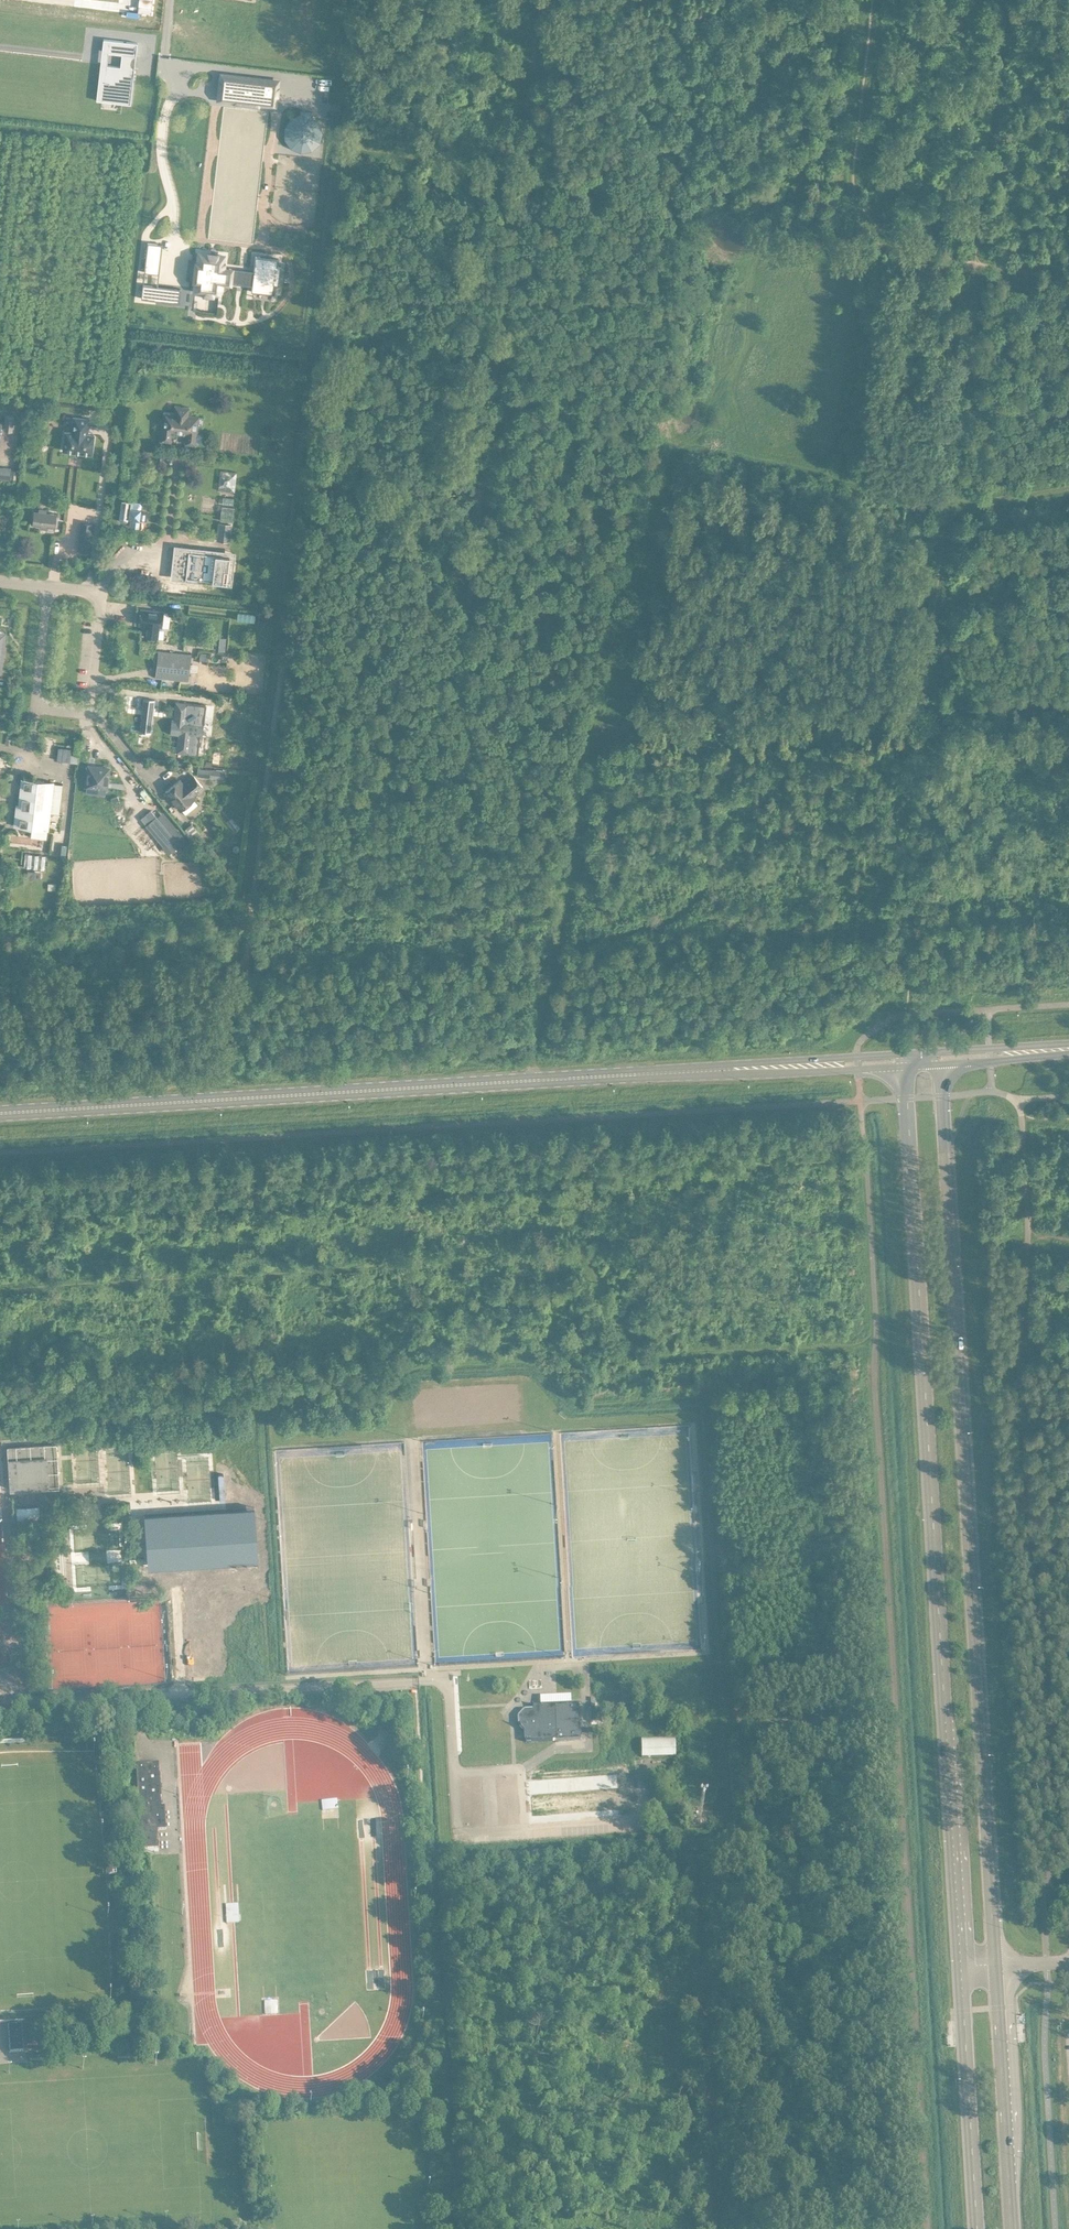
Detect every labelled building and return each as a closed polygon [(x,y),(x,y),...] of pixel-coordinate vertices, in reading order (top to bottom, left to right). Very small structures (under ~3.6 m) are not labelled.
[(139,17),(152,19),(155,0),(141,0),(139,17)] [(30,6),(28,19),(46,21),(48,8),(30,6)] [(105,44),(105,45),(111,45),(110,58),(137,61),(139,48),(105,44)] [(98,105),(132,109),(136,73),(121,72),(108,70),(104,106),(98,105)] [(223,80),(220,100),(277,107),(279,86),(223,80)] [(149,248),(146,277),(160,279),(163,249),(149,248)] [(197,270),(196,284),(197,284),(196,295),(221,298),(222,287),(253,291),(255,276),(224,272),(225,261),(200,258),(199,270),(197,270)] [(253,291),(253,297),(275,299),(276,290),(280,291),(282,271),(279,270),(279,264),(257,261),(255,276),(253,291)] [(144,290),(142,303),(157,305),(158,291),(144,290)] [(186,449),(197,450),(200,421),(189,420),(190,412),(176,410),(175,418),(165,417),(162,446),(172,447),(173,436),(188,437),(186,449)] [(1,444),(2,432),(6,433),(6,435),(13,436),(15,421),(7,420),(6,429),(2,429),(3,428),(0,428),(0,444),(1,444)] [(65,455),(93,458),(96,439),(89,438),(91,423),(75,421),(74,436),(67,436),(65,455)] [(11,485),(12,474),(5,473),(4,477),(0,477),(0,484),(11,485)] [(123,505),(121,525),(122,527),(127,527),(129,526),(129,523),(130,524),(132,524),(131,532),(142,533),(143,525),(147,526),(147,525),(148,517),(142,516),(142,514),(143,509),(141,507),(133,506),(123,505)] [(35,516),(34,530),(56,533),(58,518),(48,517),(48,515),(40,514),(40,516),(35,516)] [(82,528),(79,555),(90,556),(93,529),(82,528)] [(220,528),(218,545),(232,547),(233,529),(220,528)] [(185,536),(184,542),(206,544),(207,538),(185,536)] [(188,583),(228,587),(231,561),(191,556),(188,583)] [(161,632),(163,632),(164,624),(165,617),(142,614),(140,629),(148,630),(148,635),(146,635),(146,642),(159,643),(161,632)] [(165,617),(164,624),(180,626),(180,619),(165,617)] [(260,618),(260,627),(273,628),(274,628),(275,619),(274,619),(260,618)] [(218,642),(216,655),(226,656),(228,643),(218,642)] [(157,682),(190,686),(193,660),(160,656),(157,682)] [(141,737),(152,738),(156,705),(145,704),(141,737)] [(173,724),(172,739),(180,740),(178,757),(191,758),(193,741),(195,741),(196,727),(187,726),(189,708),(177,707),(175,724),(173,724)] [(90,771),(89,779),(88,780),(87,785),(88,786),(88,791),(90,792),(91,793),(96,794),(97,793),(97,792),(106,793),(107,788),(108,789),(110,774),(90,771)] [(199,773),(199,781),(226,784),(227,776),(199,773)] [(181,785),(167,797),(182,815),(183,814),(187,820),(199,810),(195,804),(196,803),(193,801),(204,792),(195,781),(184,790),(181,785)] [(25,833),(50,835),(52,817),(54,794),(55,787),(23,783),(20,811),(27,812),(25,833)] [(193,829),(187,834),(195,842),(200,838),(193,829)] [(209,848),(203,853),(211,862),(217,858),(209,848)] [(25,872),(46,874),(47,861),(26,859),(25,872)] [(54,1443),(53,1429),(27,1430),(28,1445),(54,1443)] [(9,1452),(9,1464),(17,1464),(19,1487),(49,1485),(50,1491),(61,1491),(58,1448),(9,1452)] [(256,1511),(146,1519),(150,1572),(260,1565),(256,1511)] [(29,1514),(30,1524),(42,1523),(41,1513),(29,1514)] [(520,1725),(525,1730),(525,1739),(527,1741),(582,1738),(581,1722),(580,1722),(580,1719),(581,1719),(580,1703),(534,1705),(534,1709),(526,1709),(520,1716),(520,1724),(520,1725)] [(386,1730),(387,1737),(407,1735),(406,1728),(386,1730)] [(387,1743),(388,1749),(388,1750),(408,1748),(407,1741),(387,1743)] [(670,1754),(670,1741),(656,1741),(646,1742),(646,1755),(670,1754)] [(160,1849),(159,1828),(167,1828),(166,1805),(163,1805),(162,1795),(163,1795),(162,1772),(161,1772),(160,1761),(138,1763),(143,1850),(160,1849)] [(12,2032),(13,2048),(36,2047),(35,2030),(12,2032)]
